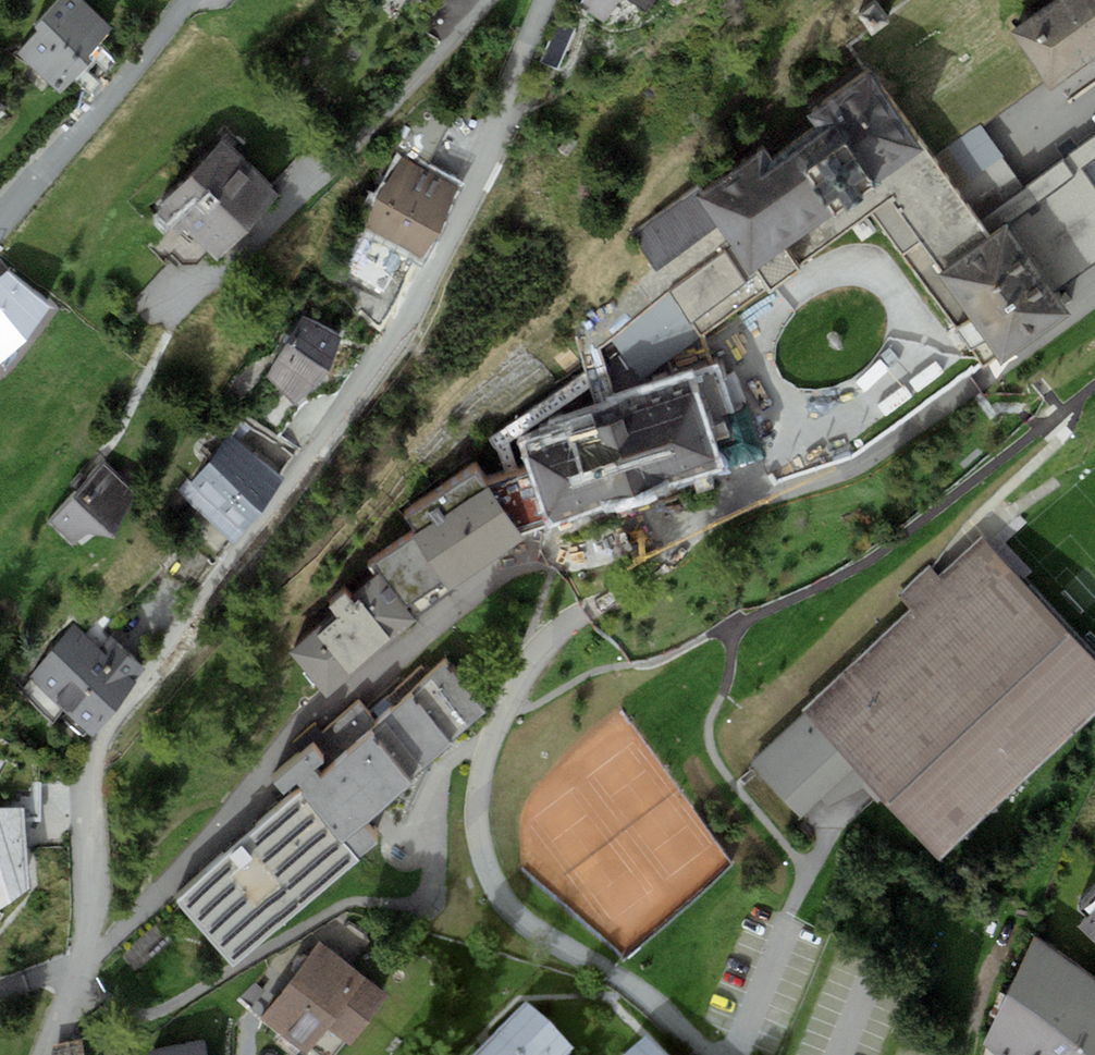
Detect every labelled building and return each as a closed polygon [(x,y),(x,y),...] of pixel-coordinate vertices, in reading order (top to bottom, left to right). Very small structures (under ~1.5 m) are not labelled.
[(17,54),(61,93),(92,59),(89,56),(114,27),(84,0),(58,0),(33,28),(38,32),(17,54)] [(578,3),(604,21),(618,0),(580,0),(578,3)] [(644,11),(652,0),(627,0),(644,11)] [(1052,87),(1094,56),(1094,0),(1054,0),(1011,31),(1052,87)] [(876,2),(858,16),(871,33),(889,19),(876,2)] [(557,69),(575,28),(558,20),(540,62),(557,69)] [(869,210),(938,160),(870,68),(811,112),(819,123),(773,157),(765,145),(699,193),(694,188),(630,235),(656,270),(717,225),(732,246),(670,291),(692,321),(756,273),(766,286),(869,210)] [(980,217),(992,234),(1006,224),(1055,290),(1094,260),(1094,132),(980,217)] [(160,204),(216,258),(279,194),(223,139),(160,204)] [(365,228),(419,256),(441,234),(456,186),(403,158),(376,196),(365,228)] [(938,160),(869,210),(972,349),(986,339),(1003,361),(1071,311),(1055,290),(1006,224),(992,234),(980,217),(938,160)] [(50,305),(8,269),(0,276),(0,360),(50,305)] [(304,317),(268,374),(294,401),(328,373),(339,336),(304,317)] [(533,472),(490,486),(477,468),(402,519),(413,533),(456,588),(525,538),(522,534),(756,454),(731,377),(719,382),(714,369),(618,401),(619,406),(570,424),(572,429),(526,444),(533,472)] [(230,434),(180,493),(235,539),(285,479),(230,434)] [(104,460),(48,522),(73,542),(87,532),(116,537),(135,494),(104,460)] [(324,695),(456,588),(413,533),(372,565),(378,573),(350,597),(345,591),(328,605),(335,613),(288,651),(324,695)] [(805,714),(854,767),(939,858),(1094,714),(1094,660),(981,538),(938,577),(928,566),(896,595),(909,609),(801,709),(805,714)] [(73,623),(27,676),(92,734),(136,684),(133,681),(145,667),(112,638),(102,649),(73,623)] [(293,778),(301,787),(357,853),(377,836),(361,817),(486,711),(445,663),(319,769),(313,762),(322,754),(313,743),(273,777),(282,788),(293,778)] [(801,816),(854,767),(805,714),(751,763),(801,816)] [(232,958),(357,853),(301,787),(176,892),(232,958)] [(31,888),(25,807),(0,807),(0,906),(31,888)] [(1079,926),(1094,941),(1094,909),(1079,926)] [(1007,993),(1086,1054),(1094,1054),(1094,980),(1034,938),(1007,993)] [(388,995),(320,941),(259,1018),(305,1054),(327,1027),(349,1044),(388,995)] [(1007,993),(982,1044),(994,1054),(1086,1054),(1007,993)] [(526,1017),(488,1054),(564,1054),(526,1017)] [(52,1054),(84,1054),(81,1039),(54,1045),(52,1054)] [(149,1052),(150,1054),(207,1054),(204,1041),(149,1052)]
